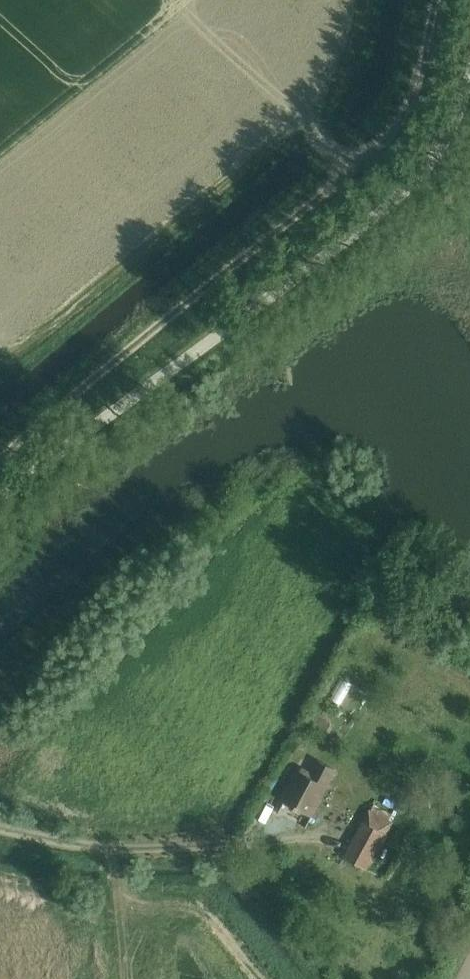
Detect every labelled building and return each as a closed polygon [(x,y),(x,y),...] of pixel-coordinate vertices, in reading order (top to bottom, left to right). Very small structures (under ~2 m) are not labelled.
[(299,768),(282,799),(313,816),(324,798),(322,797),(337,769),(318,758),(310,773),(299,768)] [(363,820),(344,856),(368,869),(394,821),(389,819),(391,814),(375,805),(372,810),(369,808),(363,820)]
